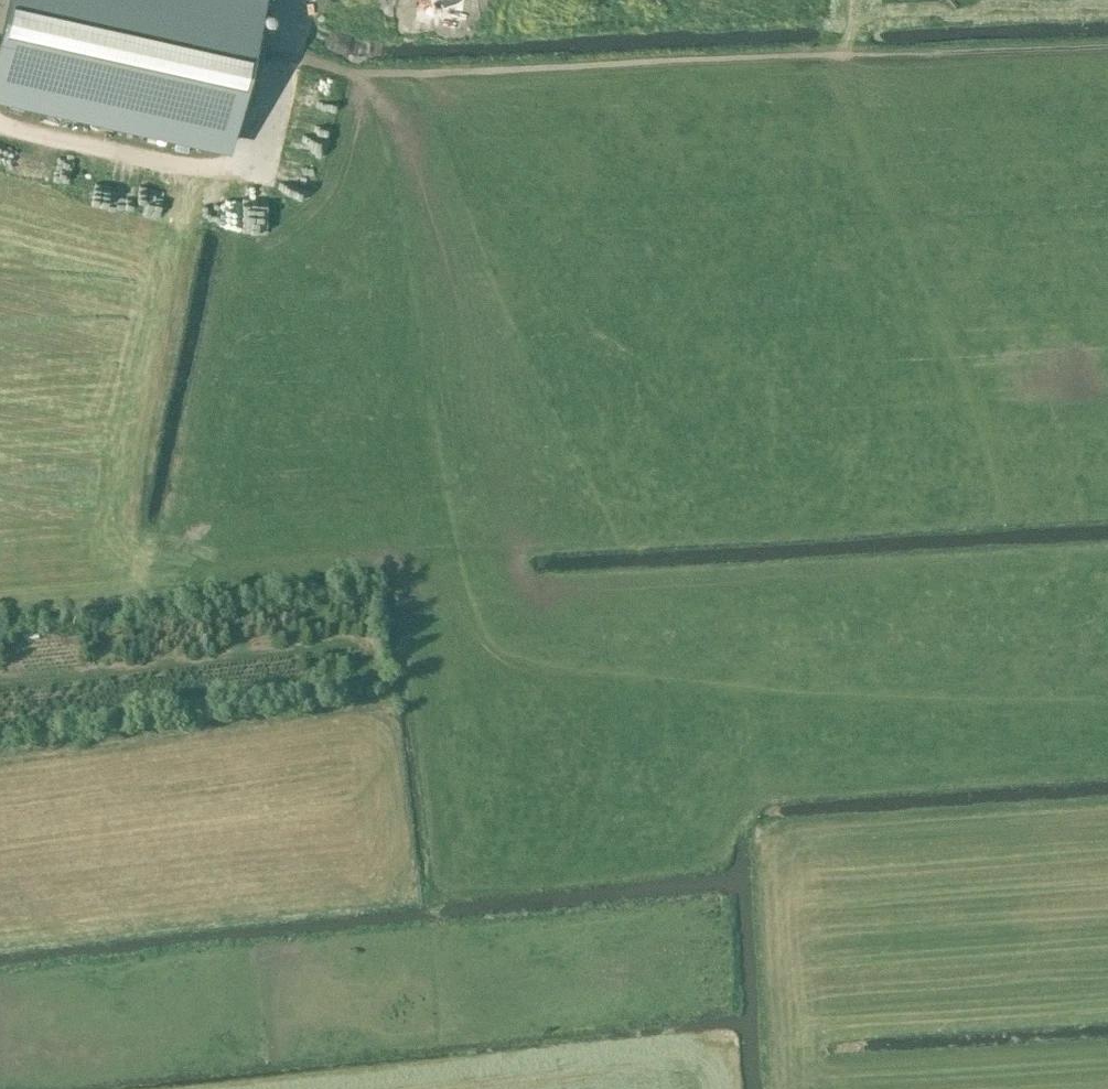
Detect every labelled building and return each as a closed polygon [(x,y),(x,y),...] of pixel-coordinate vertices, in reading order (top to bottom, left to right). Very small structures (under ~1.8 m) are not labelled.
[(0,30),(0,94),(233,145),(265,0),(7,0),(0,30)]
